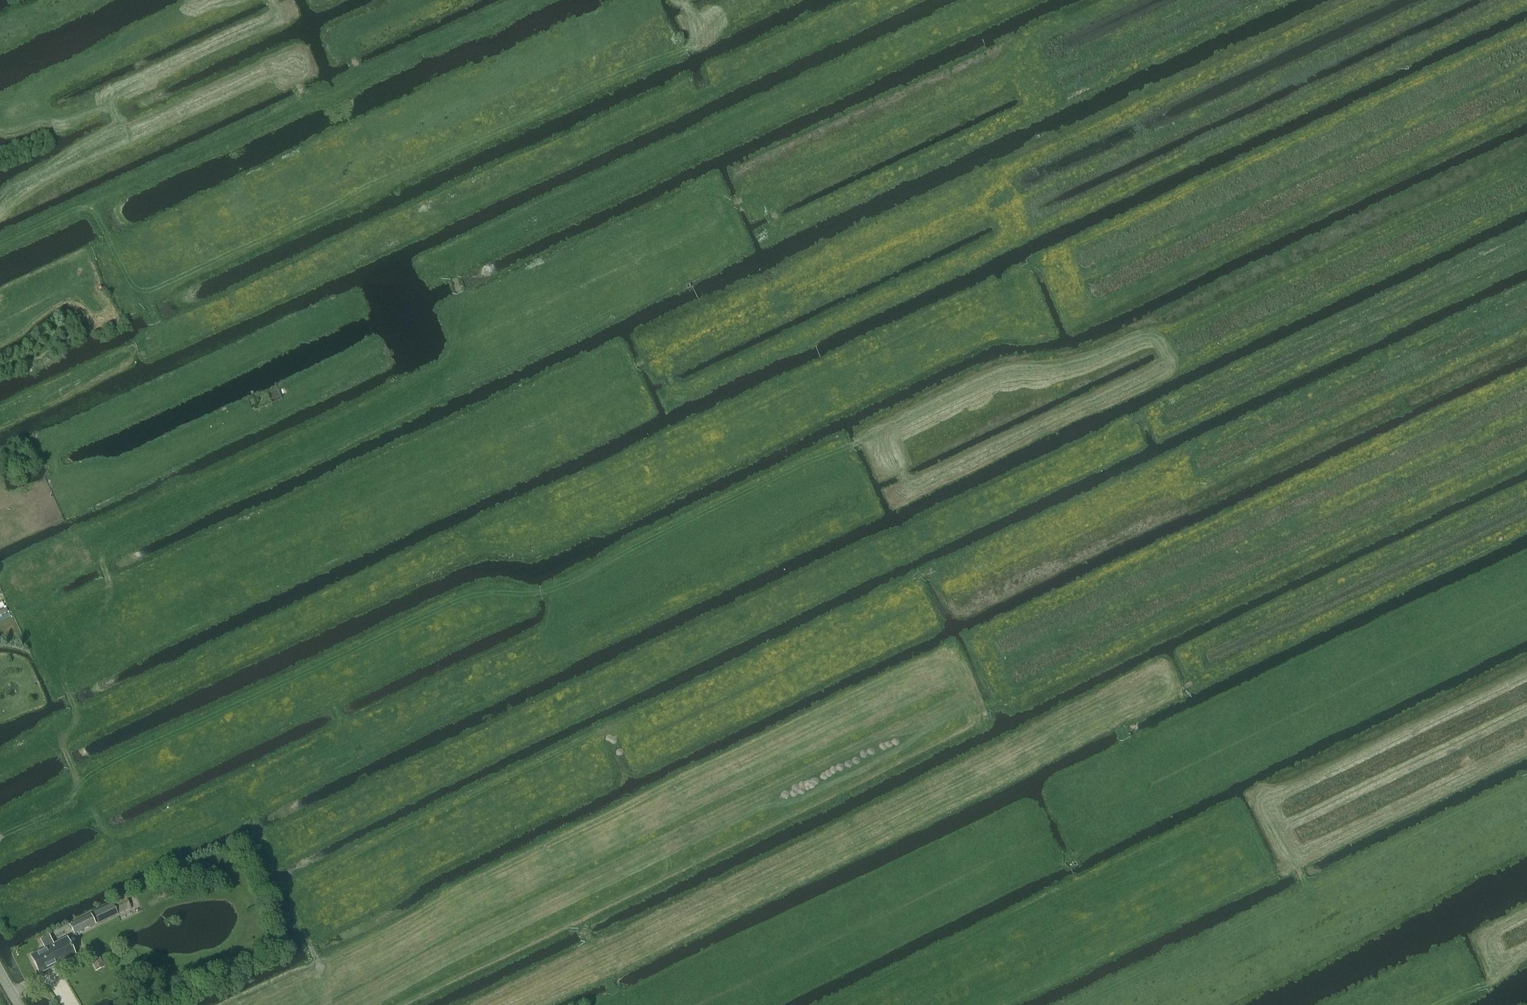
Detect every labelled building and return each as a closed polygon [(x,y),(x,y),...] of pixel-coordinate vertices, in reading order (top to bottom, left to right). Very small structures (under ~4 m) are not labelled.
[(98,924),(131,908),(125,895),(112,901),(113,903),(93,913),(98,924)] [(69,925),(74,934),(95,924),(94,922),(90,914),(69,925)] [(52,945),(48,936),(40,940),(45,949),(30,956),(39,974),(76,955),(67,937),(52,945)] [(97,970),(104,967),(100,957),(92,961),(97,970)]
